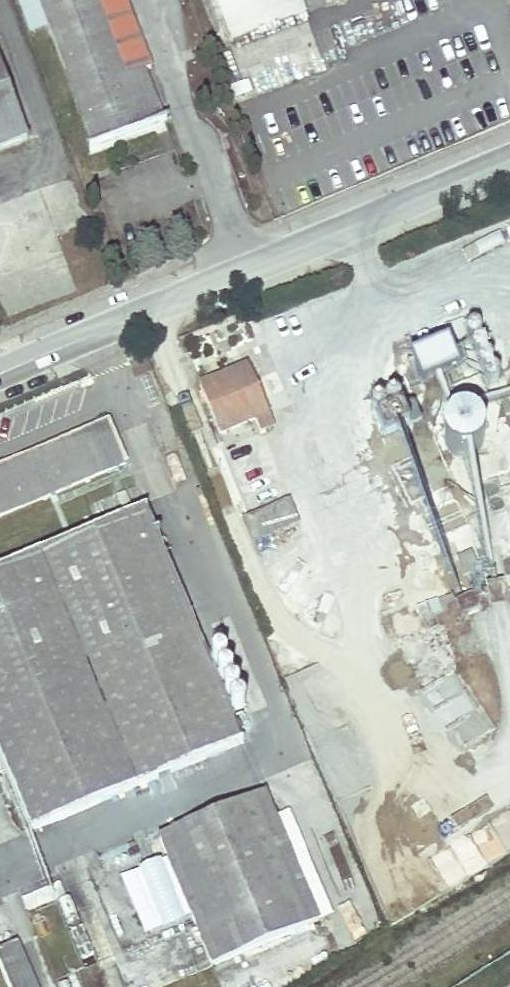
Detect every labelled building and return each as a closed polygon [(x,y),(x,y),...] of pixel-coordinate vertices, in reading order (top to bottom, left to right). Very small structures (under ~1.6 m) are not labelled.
[(32,36),(49,30),(93,146),(162,120),(143,70),(150,68),(124,0),(18,0),(32,36)] [(231,40),(305,13),(300,0),(217,0),(231,40)] [(25,139),(0,72),(0,148),(25,139)] [(473,330),(471,330),(469,330),(467,330),(466,332),(464,333),(464,335),(463,337),(463,339),(464,341),(465,342),(466,344),(468,345),(470,345),(472,346),(474,345),(475,345),(476,344),(477,343),(478,341),(479,339),(479,337),(479,335),(478,334),(477,332),(475,331),(473,330)] [(480,344),(478,344),(476,344),(475,345),(474,345),(472,346),(471,348),(470,350),(469,352),(469,353),(470,355),(471,357),(472,359),(474,360),(476,360),(478,360),(480,360),(481,360),(481,359),(483,358),(484,357),(485,355),(486,353),(486,351),(485,349),(484,348),(483,346),(481,345),(480,344)] [(449,349),(411,364),(421,387),(458,371),(449,349)] [(487,360),(485,359),(483,359),(481,359),(481,360),(480,360),(478,361),(477,363),(476,364),(476,366),(476,368),(477,370),(478,371),(479,373),(481,374),(482,374),(484,374),(486,374),(488,373),(489,372),(490,371),(491,369),(491,367),(491,365),(491,363),(490,362),(488,361),(487,360)] [(247,365),(198,386),(218,435),(253,420),(258,432),(272,426),(247,365)] [(393,400),(392,400),(390,400),(388,401),(386,402),(385,403),(385,405),(384,407),(384,409),(385,409),(385,411),(386,412),(387,413),(389,414),(390,414),(392,414),(394,414),(395,413),(397,412),(398,410),(398,409),(399,407),(398,405),(397,403),(396,402),(395,401),(393,400)] [(380,406),(378,406),(376,406),(374,407),(373,408),(371,409),(371,411),(370,413),(370,415),(371,417),(372,419),(373,420),(375,421),(377,421),(379,421),(381,421),(383,420),(384,419),(385,417),(386,415),(386,413),(385,411),(385,409),(384,408),(382,407),(380,406)] [(400,415),(376,425),(382,439),(406,429),(400,415)] [(466,418),(462,418),(456,418),(452,420),(448,423),(445,427),(443,431),(442,436),(442,441),(443,446),(446,450),(450,453),(454,456),(459,457),(464,457),(468,456),(473,454),(477,450),(479,446),(481,441),(481,437),(480,432),(478,427),(475,423),(471,420),(466,418)] [(106,422),(0,467),(0,516),(124,465),(106,422)] [(134,489),(100,504),(109,525),(143,511),(134,489)] [(288,499),(240,519),(250,542),(297,523),(288,499)] [(4,767),(31,830),(241,741),(143,511),(109,525),(0,571),(0,757),(4,767)] [(473,553),(459,553),(459,572),(473,572),(473,553)] [(440,614),(456,607),(451,594),(435,602),(440,614)] [(211,967),(264,945),(316,923),(293,865),(318,855),(289,784),(158,837),(211,967)] [(446,882),(482,868),(470,839),(434,852),(446,882)] [(16,941),(0,948),(0,971),(7,986),(35,986),(16,941)]
